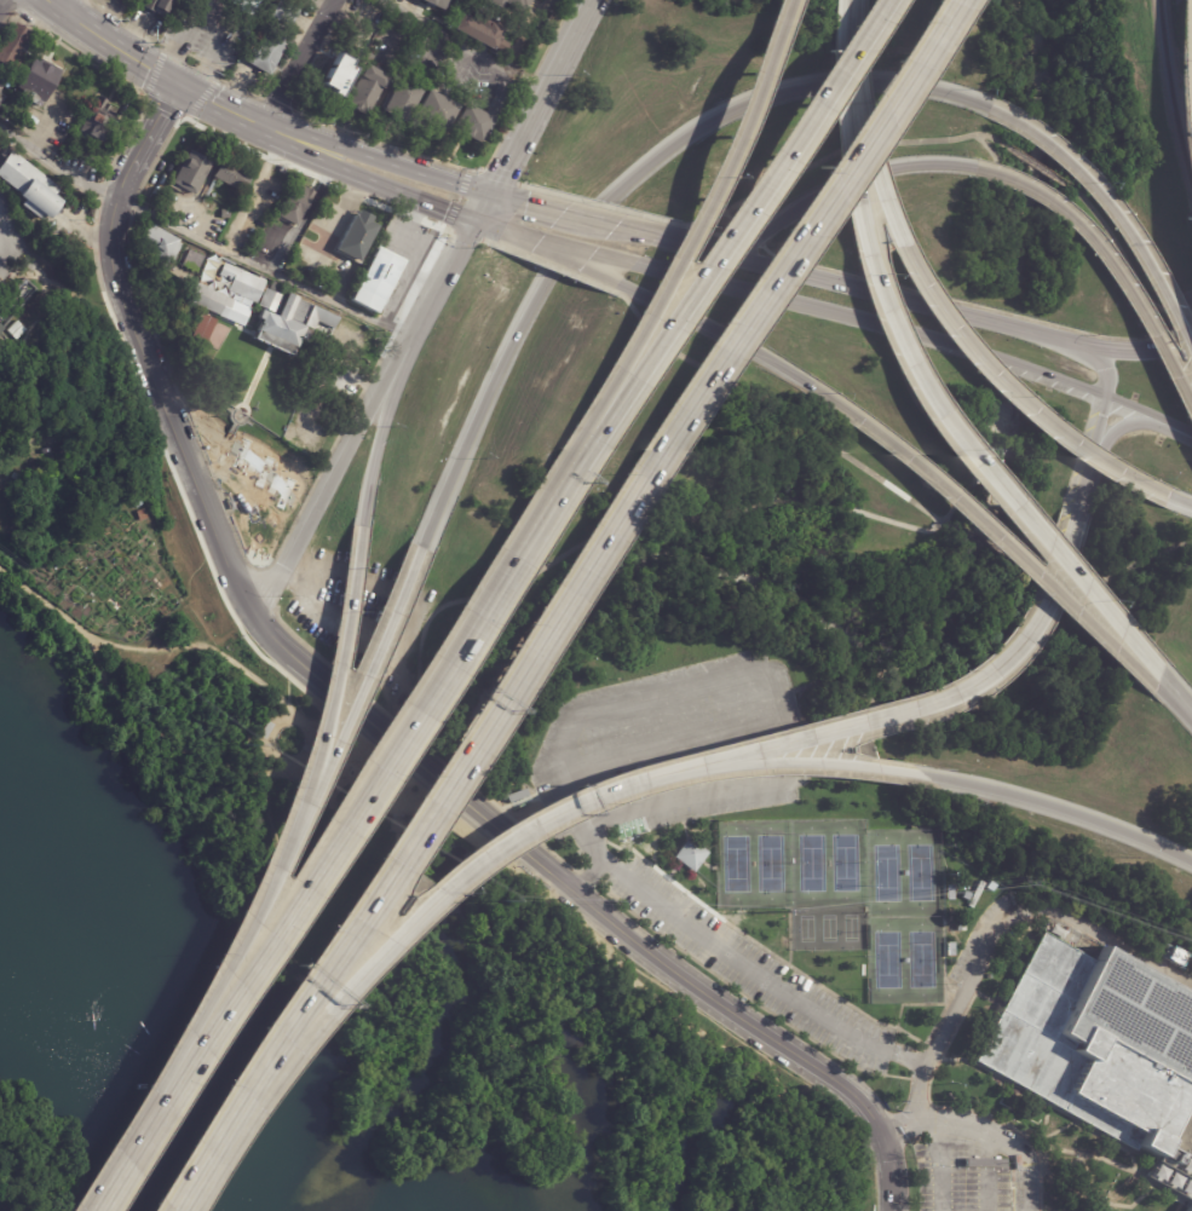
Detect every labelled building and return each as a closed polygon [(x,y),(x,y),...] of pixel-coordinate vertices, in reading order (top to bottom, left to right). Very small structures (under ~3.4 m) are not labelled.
[(138,8),(143,0),(178,0),(172,10),(169,8),(165,16),(161,13),(159,18),(150,13),(148,16),(138,8)] [(293,12),(282,31),(261,19),(273,0),(293,12)] [(439,11),(418,0),(449,0),(445,7),(442,6),(439,11)] [(505,8),(489,0),(509,0),(505,8)] [(500,27),(500,25),(508,29),(503,36),(512,41),(507,52),(496,46),(495,50),(455,28),(462,15),(474,21),(473,22),(488,29),(491,22),(500,27)] [(11,79),(0,73),(0,57),(19,21),(35,29),(29,40),(41,46),(42,46),(35,58),(29,54),(19,70),(16,69),(11,79)] [(266,77),(242,63),(249,51),(255,53),(270,27),(289,38),(266,77)] [(312,88),(333,53),(353,64),(333,100),(312,88)] [(51,63),(65,73),(47,103),(46,102),(44,106),(24,94),(27,91),(21,87),(39,56),(51,63)] [(388,76),(380,90),(380,88),(364,115),(344,103),(359,76),(358,75),(365,63),(388,76)] [(422,91),(404,122),(382,110),(399,79),(422,91)] [(2,110),(0,109),(0,82),(15,91),(2,110)] [(457,105),(443,132),(414,116),(428,90),(457,105)] [(76,134),(80,127),(82,128),(88,120),(84,117),(90,109),(93,111),(103,93),(117,102),(113,111),(122,117),(110,139),(102,134),(96,145),(76,134)] [(474,109),(476,106),(482,109),(485,104),(495,110),(478,140),(462,131),(460,134),(451,128),(465,104),(474,109)] [(198,156),(201,157),(202,155),(211,160),(191,195),(180,189),(180,190),(168,183),(188,149),(198,156)] [(24,200),(19,206),(48,227),(59,211),(63,207),(65,204),(57,198),(63,191),(11,154),(0,168),(0,181),(24,200)] [(214,178),(211,175),(220,156),(230,161),(231,157),(241,162),(238,167),(244,171),(243,174),(249,177),(241,192),(214,178)] [(282,165),(287,167),(284,173),(278,171),(281,165),(282,165)] [(294,225),(275,214),(293,180),(313,191),(294,225)] [(220,209),(229,209),(229,218),(220,218),(220,209)] [(359,211),(369,215),(367,221),(375,225),(356,261),(333,249),(352,213),(353,214),(357,209),(359,211)] [(157,229),(178,240),(177,242),(179,243),(169,263),(166,260),(163,263),(133,246),(146,221),(157,229)] [(401,269),(381,305),(380,304),(374,313),(345,298),(373,247),(376,249),(379,246),(405,260),(401,269)] [(186,248),(203,256),(195,272),(179,265),(186,248)] [(266,281),(255,305),(230,293),(235,281),(230,279),(236,267),(266,281)] [(57,304),(0,363),(0,306),(30,277),(57,304)] [(289,288),(287,292),(340,317),(329,339),(312,330),(307,341),(298,336),(289,354),(253,336),(269,306),(260,301),(267,288),(270,289),(275,281),(289,288)] [(186,301),(195,282),(211,289),(211,290),(249,307),(241,327),(217,316),(217,315),(186,301)] [(180,315),(185,305),(196,311),(192,319),(180,315)] [(213,319),(201,345),(186,336),(198,312),(213,319)] [(138,497),(143,503),(137,508),(132,502),(138,497)] [(145,509),(148,518),(139,520),(137,512),(145,509)] [(270,722),(273,726),(265,739),(259,736),(267,722),(270,722)] [(526,789),(528,794),(508,801),(506,795),(519,790),(526,789)] [(690,840),(708,853),(692,872),(673,858),(689,838),(690,840)] [(986,884),(973,909),(968,906),(981,882),(986,884)] [(991,882),(997,887),(994,893),(992,892),(991,892),(989,890),(989,889),(987,889),(991,882)] [(966,892),(972,894),(969,901),(962,899),(966,892)] [(957,932),(957,922),(966,921),(966,932),(957,932)] [(1001,1003),(971,1059),(1153,1158),(1144,1175),(1186,1198),(1178,1210),(1191,1210),(1191,994),(1100,945),(1093,959),(1041,930),(1001,1003)]
